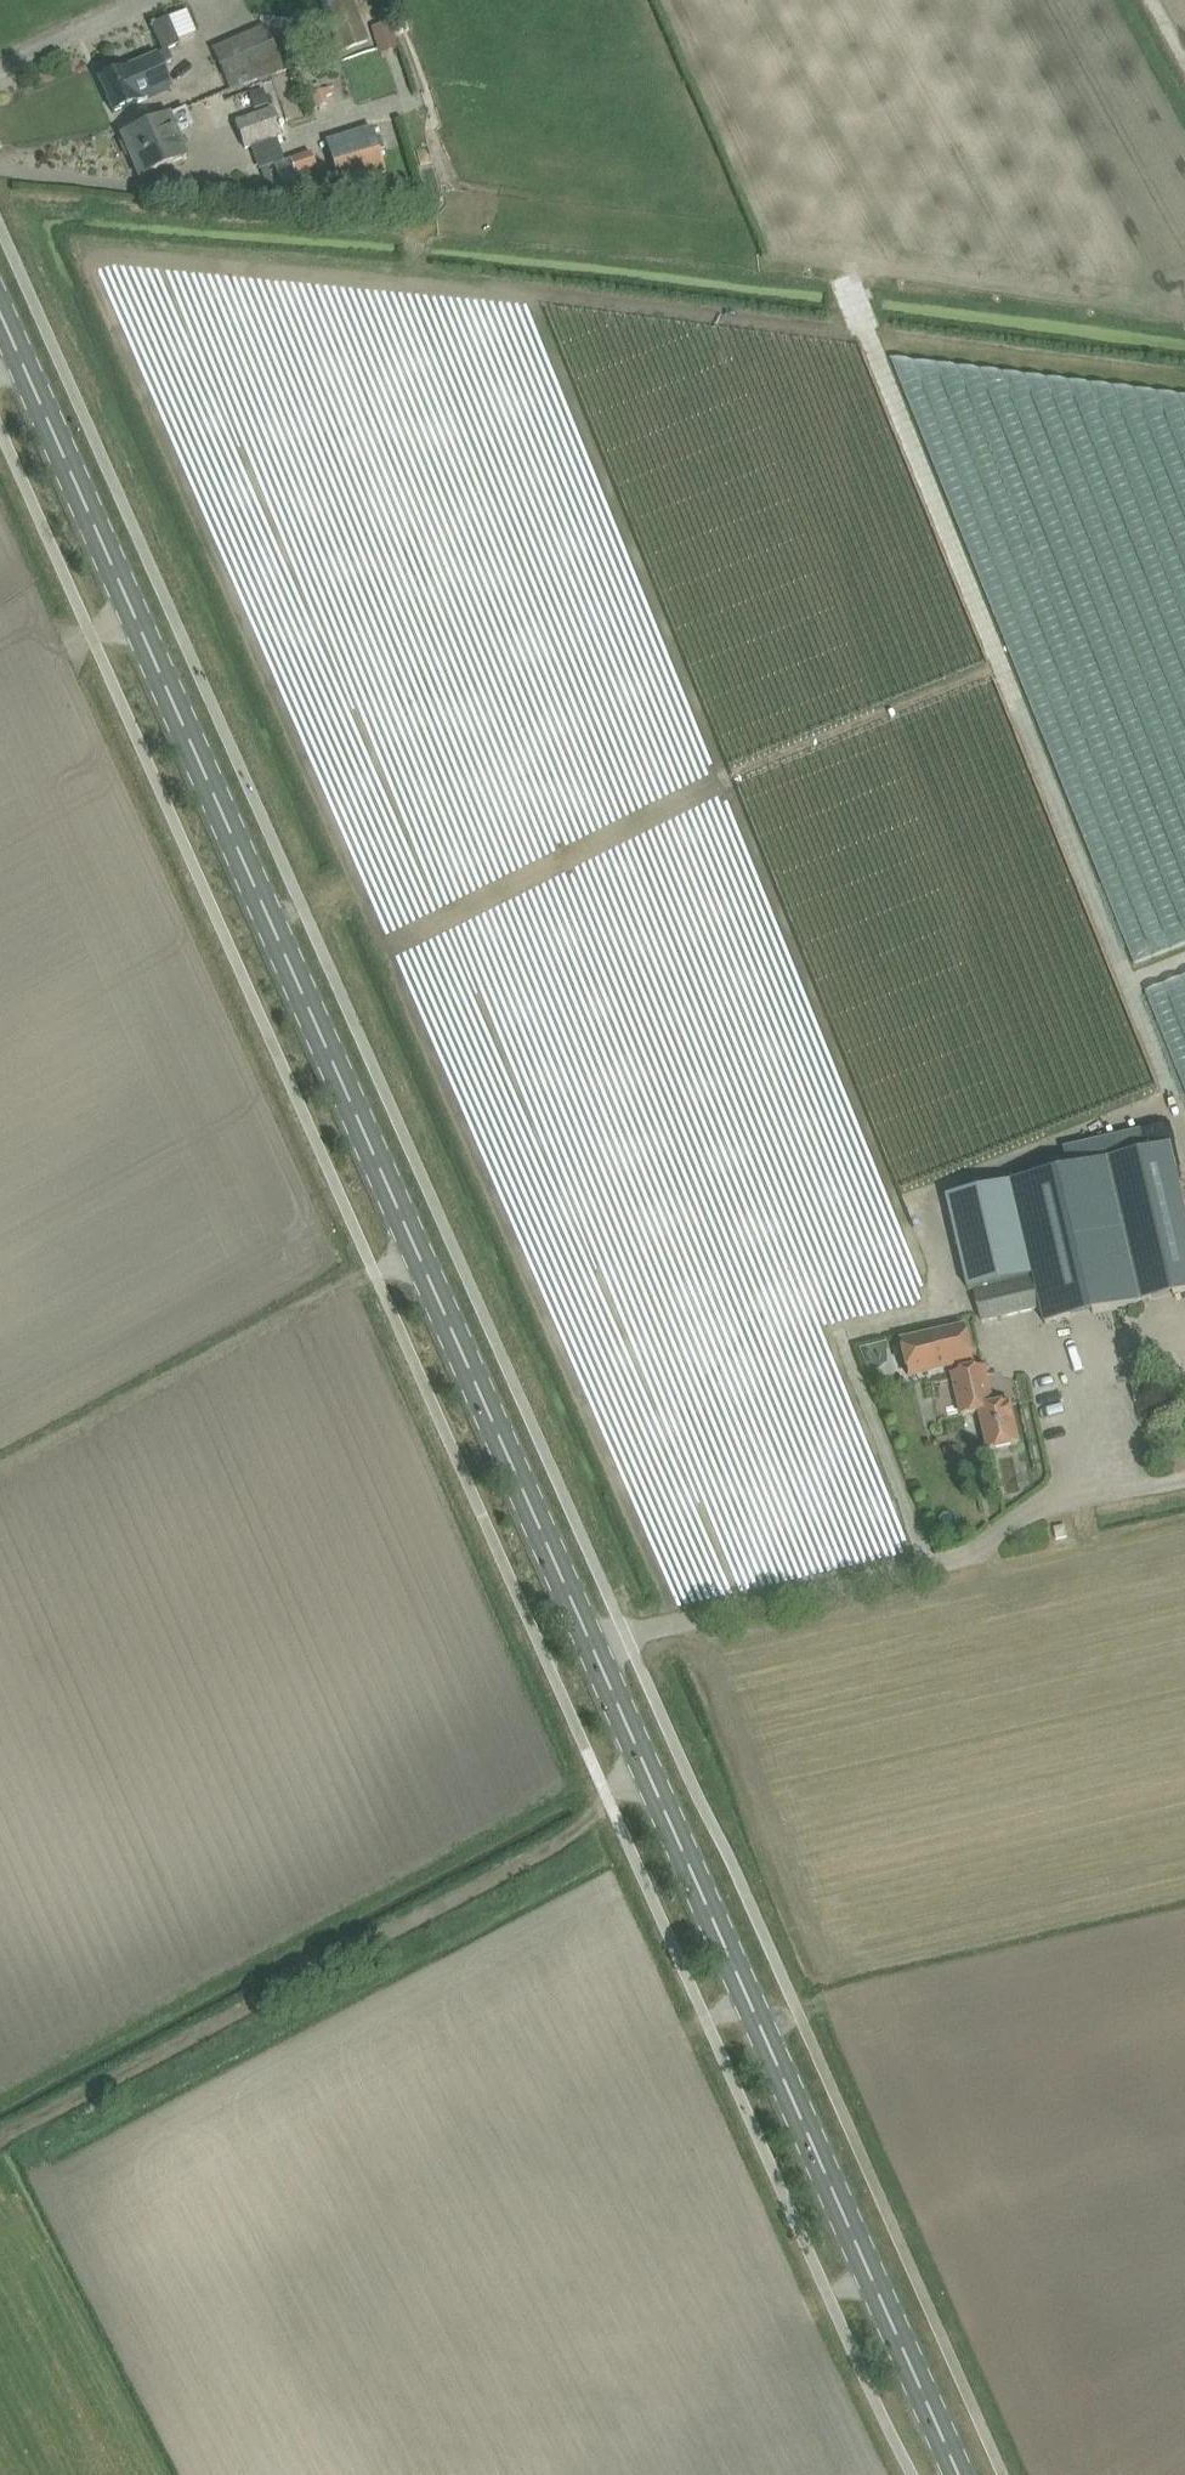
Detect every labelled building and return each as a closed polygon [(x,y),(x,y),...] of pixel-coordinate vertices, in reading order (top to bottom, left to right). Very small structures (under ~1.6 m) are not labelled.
[(185,6),(194,33),(213,27),(204,0),(185,6)] [(350,0),(319,0),(340,53),(365,44),(350,0)] [(173,61),(168,50),(180,45),(168,18),(150,26),(162,53),(99,80),(113,114),(171,88),(161,66),(173,61)] [(280,60),(265,25),(213,48),(228,83),(280,60)] [(283,135),(274,106),(237,118),(245,150),(251,148),(258,170),(274,165),(283,191),(299,186),(289,159),(286,160),(277,137),(283,135)] [(140,177),(162,168),(186,158),(175,134),(193,125),(185,109),(122,136),(140,177)] [(378,150),(333,165),(340,188),(385,174),(378,150)] [(969,1291),(975,1290),(982,1322),(1042,1308),(1046,1324),(1184,1292),(1184,1205),(1171,1146),(1013,1182),(947,1197),(969,1291)] [(874,1347),(886,1383),(922,1372),(910,1335),(874,1347)] [(990,1451),(1019,1445),(1010,1404),(993,1407),(984,1368),(954,1375),(963,1416),(982,1412),(990,1451)]
